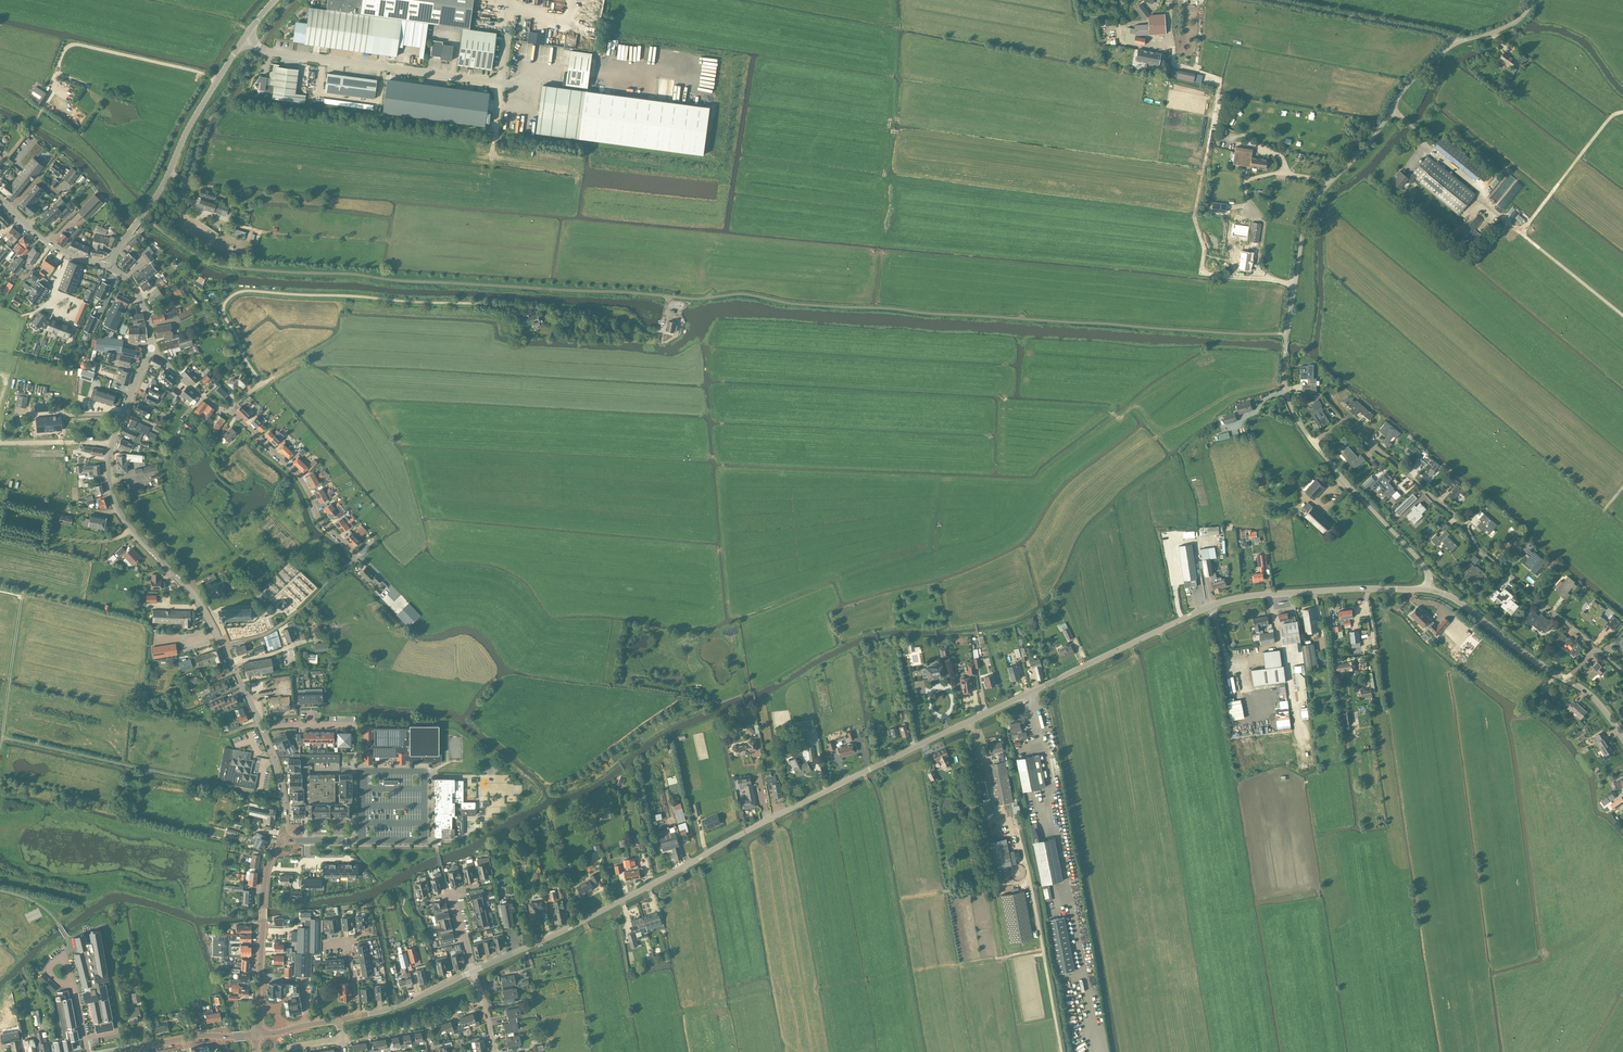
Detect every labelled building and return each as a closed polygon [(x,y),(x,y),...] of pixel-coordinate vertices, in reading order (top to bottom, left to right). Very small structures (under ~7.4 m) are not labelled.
[(326,9),(469,29),(473,0),(327,0),(326,9)] [(1143,20),(1150,14),(1142,3),(1135,9),(1143,20)] [(309,7),(307,23),(295,21),(293,41),(304,42),(304,43),(396,56),(401,20),(309,7)] [(1139,25),(1134,26),(1134,29),(1135,36),(1136,36),(1146,35),(1166,33),(1165,23),(1164,14),(1150,15),(1148,17),(1148,24),(1139,25)] [(1127,27),(1125,41),(1134,43),(1136,36),(1135,36),(1134,29),(1127,27)] [(463,28),(458,65),(466,66),(466,68),(473,69),(474,67),(490,69),(495,32),(463,28)] [(544,45),(546,30),(538,29),(537,32),(528,31),(526,42),(544,45)] [(1134,43),(1134,44),(1144,45),(1145,38),(1136,36),(1134,43)] [(432,40),(430,55),(440,57),(440,59),(451,60),(453,45),(442,44),(443,41),(432,40)] [(539,61),(555,62),(556,47),(545,46),(545,47),(540,47),(539,61)] [(564,74),(564,79),(563,84),(566,84),(588,87),(593,53),(571,50),(568,73),(565,72),(564,74)] [(1147,62),(1149,63),(1148,65),(1158,67),(1158,64),(1159,64),(1161,54),(1138,50),(1136,61),(1147,63),(1147,62)] [(1517,61),(1513,59),(1505,52),(1500,59),(1512,67),(1508,72),(1507,74),(1508,75),(1506,79),(1508,81),(1517,69),(1513,67),(1517,61)] [(1520,53),(1519,54),(1516,59),(1524,65),(1528,59),(1520,53)] [(271,63),(269,76),(270,77),(271,77),(275,77),(273,93),(272,98),(285,100),(294,101),(295,101),(305,103),(306,95),(295,94),(298,69),(278,67),(278,64),(271,63)] [(1172,69),(1171,75),(1177,77),(1176,78),(1193,82),(1195,73),(1184,71),(1178,70),(1172,69)] [(374,98),(376,80),(328,73),(325,92),(374,98)] [(256,81),(252,88),(259,89),(264,90),(264,91),(273,93),(275,77),(271,77),(269,85),(265,85),(266,77),(259,76),(256,81)] [(388,82),(384,112),(480,125),(484,96),(388,82)] [(580,138),(586,90),(543,85),(536,132),(580,138)] [(41,105),(48,94),(36,87),(29,98),(41,105)] [(1228,123),(1233,126),(1236,121),(1232,118),(1228,123)] [(1434,147),(1476,180),(1479,177),(1485,182),(1491,174),(1443,136),(1434,147)] [(1250,167),(1251,157),(1252,149),(1235,147),(1233,164),(1250,167)] [(1417,176),(1415,178),(1448,204),(1460,214),(1475,195),(1464,185),(1427,156),(1413,173),(1417,176)] [(25,167),(21,172),(30,179),(32,180),(36,176),(37,175),(44,166),(42,165),(37,161),(35,159),(33,157),(26,166),(25,167)] [(1251,157),(1250,167),(1265,169),(1266,166),(1267,166),(1267,163),(1266,163),(1267,159),(1251,157)] [(64,170),(55,163),(49,170),(58,177),(64,170)] [(72,167),(63,178),(71,185),(80,174),(72,167)] [(1411,183),(1415,178),(1417,176),(1413,173),(1409,178),(1400,171),(1396,175),(1398,177),(1393,183),(1401,188),(1408,180),(1411,183)] [(21,172),(16,179),(24,185),(30,179),(21,172)] [(1502,184),(1503,184),(1502,185),(1508,189),(1516,179),(1509,174),(1502,184)] [(80,175),(76,181),(81,184),(85,177),(80,175)] [(16,179),(10,185),(19,192),(24,185),(16,179)] [(51,184),(54,187),(59,181),(55,179),(51,184)] [(1516,180),(1495,208),(1503,213),(1523,185),(1516,180)] [(19,192),(10,185),(7,182),(1,190),(13,199),(19,192)] [(36,184),(31,191),(39,198),(45,191),(36,184)] [(199,195),(213,199),(215,193),(201,189),(199,195)] [(31,191),(25,198),(34,205),(39,198),(31,191)] [(86,220),(103,203),(94,194),(77,212),(86,220)] [(54,204),(39,217),(43,222),(47,219),(46,218),(51,214),(52,215),(59,209),(61,212),(68,206),(66,203),(65,203),(61,198),(61,197),(54,203),(54,204)] [(213,212),(214,211),(216,203),(201,197),(198,207),(213,212)] [(37,208),(34,205),(25,198),(19,206),(31,215),(37,208)] [(1213,198),(1211,210),(1227,213),(1230,201),(1213,198)] [(229,207),(216,203),(214,211),(226,215),(229,207)] [(61,212),(58,215),(62,220),(70,212),(66,208),(61,212)] [(47,219),(43,222),(46,226),(58,215),(61,212),(59,209),(52,215),(51,214),(46,218),(47,219)] [(5,219),(0,224),(0,225),(4,229),(9,223),(5,219)] [(1464,240),(1474,231),(1471,228),(1472,227),(1470,225),(1471,224),(1468,221),(1457,231),(1464,240)] [(1262,223),(1252,222),(1249,241),(1259,243),(1262,223)] [(1247,237),(1249,225),(1236,223),(1234,235),(1247,237)] [(95,231),(105,235),(107,230),(98,225),(95,231)] [(8,247),(10,246),(11,246),(14,243),(21,234),(12,227),(5,235),(5,236),(8,238),(10,240),(5,245),(8,247)] [(74,239),(81,230),(79,228),(71,237),(74,239)] [(57,239),(60,242),(60,243),(61,244),(62,244),(63,244),(68,237),(69,238),(72,235),(65,230),(63,233),(62,233),(57,239)] [(95,234),(92,246),(101,248),(103,249),(103,246),(104,246),(104,245),(107,246),(112,248),(117,238),(112,236),(111,238),(105,237),(95,234)] [(23,246),(22,247),(25,249),(22,252),(25,255),(29,250),(26,248),(29,244),(30,243),(23,237),(19,242),(23,246)] [(135,239),(128,244),(132,248),(138,242),(135,239)] [(89,246),(81,243),(73,240),(67,249),(85,257),(89,246)] [(14,253),(10,258),(11,258),(12,259),(17,253),(20,255),(22,252),(25,249),(22,247),(18,243),(13,249),(13,248),(12,250),(11,251),(14,253)] [(5,245),(0,251),(0,264),(4,259),(5,258),(11,251),(12,250),(8,247),(5,245)] [(92,246),(92,249),(91,254),(103,257),(104,251),(101,250),(101,248),(92,246)] [(40,253),(32,248),(25,259),(32,264),(40,253)] [(1240,252),(1238,266),(1248,267),(1250,253),(1240,252)] [(135,259),(128,253),(118,263),(125,270),(135,259)] [(45,269),(52,259),(47,256),(42,263),(45,265),(43,267),(45,269)] [(13,262),(15,263),(10,269),(16,273),(20,267),(19,266),(24,260),(20,257),(17,259),(16,258),(13,262)] [(57,263),(52,259),(45,269),(48,270),(49,268),(52,270),(57,263)] [(81,271),(83,267),(69,261),(59,288),(73,293),(82,271),(81,271)] [(150,263),(147,265),(133,276),(139,284),(157,271),(159,270),(156,265),(153,267),(150,263)] [(37,281),(40,276),(34,271),(30,276),(37,281)] [(166,278),(163,274),(159,277),(155,280),(158,284),(162,280),(166,278)] [(199,276),(196,282),(199,284),(198,285),(200,287),(205,279),(199,276)] [(140,285),(144,291),(151,285),(151,284),(154,282),(150,277),(140,285)] [(13,285),(9,282),(4,288),(9,291),(13,285)] [(49,289),(39,282),(38,282),(33,289),(45,297),(48,293),(46,292),(49,289)] [(94,297),(99,300),(100,298),(104,299),(106,294),(107,294),(109,290),(108,289),(110,285),(102,282),(99,290),(97,289),(94,297)] [(163,295),(158,288),(157,288),(150,293),(151,295),(146,299),(151,305),(163,295)] [(43,300),(45,297),(33,289),(27,298),(37,305),(41,299),(43,300)] [(118,294),(115,300),(126,305),(129,300),(118,294)] [(115,330),(124,312),(123,312),(127,306),(126,306),(126,305),(115,300),(102,324),(115,330)] [(130,309),(131,315),(133,324),(144,322),(142,313),(138,314),(135,304),(132,304),(130,309)] [(163,312),(152,316),(154,323),(165,320),(167,318),(173,317),(178,315),(177,309),(163,313),(163,312)] [(181,321),(193,315),(190,309),(178,316),(181,321)] [(45,319),(47,316),(40,311),(32,322),(39,327),(40,326),(47,329),(50,321),(45,319)] [(523,318),(524,325),(539,321),(537,314),(531,316),(531,314),(527,315),(527,317),(523,318)] [(84,330),(91,333),(98,318),(90,315),(84,330)] [(57,334),(61,325),(57,324),(58,321),(51,318),(50,321),(47,329),(46,330),(57,334)] [(676,322),(668,321),(666,331),(674,333),(676,322)] [(68,339),(72,327),(62,323),(61,325),(57,334),(68,339)] [(126,334),(128,325),(121,323),(120,332),(126,334)] [(157,338),(164,336),(165,336),(165,340),(174,339),(173,335),(171,323),(154,327),(157,338)] [(146,327),(139,327),(129,327),(128,333),(128,339),(139,339),(147,339),(146,327)] [(178,339),(166,342),(161,344),(163,351),(171,348),(173,356),(176,355),(175,351),(181,350),(180,348),(193,345),(191,335),(178,338),(178,339)] [(91,349),(95,349),(95,350),(106,351),(117,353),(121,354),(123,347),(123,339),(96,337),(96,339),(92,339),(91,349)] [(134,359),(135,359),(141,360),(144,348),(139,347),(136,346),(135,349),(123,347),(121,354),(120,356),(131,358),(134,359)] [(102,355),(105,356),(104,356),(104,358),(104,359),(104,360),(111,362),(113,358),(116,359),(117,353),(106,351),(106,352),(103,351),(102,355)] [(130,359),(131,358),(120,356),(121,354),(117,353),(116,359),(119,360),(118,362),(129,365),(130,362),(130,361),(131,359),(130,359)] [(154,356),(150,364),(158,368),(162,361),(154,356)] [(90,362),(88,370),(95,372),(97,363),(90,361),(90,362)] [(116,374),(118,368),(107,365),(106,371),(116,374)] [(1308,378),(1308,385),(1302,385),(1302,391),(1312,391),(1317,391),(1317,385),(1319,385),(1319,380),(1317,380),(1317,378),(1313,378),(1313,365),(1308,365),(1308,366),(1300,366),(1300,378),(1308,378)] [(187,367),(181,373),(192,385),(199,379),(187,367)] [(82,369),(80,377),(87,379),(92,381),(95,373),(89,371),(82,369)] [(122,370),(119,382),(128,385),(132,373),(122,370)] [(164,370),(163,372),(160,375),(163,377),(161,379),(171,387),(174,383),(173,382),(175,379),(164,370)] [(202,380),(205,384),(207,381),(209,383),(213,378),(209,373),(207,375),(202,380)] [(236,380),(233,378),(228,383),(233,389),(239,383),(243,387),(249,381),(242,374),(236,380)] [(30,391),(31,384),(18,382),(17,389),(30,391)] [(46,394),(47,387),(36,385),(35,392),(46,394)] [(146,388),(145,391),(158,397),(161,399),(164,391),(161,389),(151,385),(149,390),(146,388)] [(215,390),(224,398),(228,394),(218,386),(215,390)] [(186,387),(181,394),(182,395),(181,395),(183,397),(184,396),(185,398),(191,391),(186,387)] [(112,405),(115,395),(94,388),(90,398),(112,405)] [(179,393),(174,388),(171,393),(176,397),(179,393)] [(145,391),(143,394),(146,396),(144,400),(154,405),(158,397),(145,391)] [(191,391),(185,398),(186,398),(190,401),(193,404),(194,403),(196,401),(192,398),(195,394),(191,391)] [(26,408),(28,397),(18,395),(16,406),(26,408)] [(1325,402),(1321,397),(1310,404),(1313,407),(1309,409),(1311,412),(1310,412),(1315,420),(1316,419),(1321,427),(1329,421),(1322,410),(1323,409),(1320,405),(1325,402)] [(1374,414),(1371,412),(1356,400),(1355,401),(1352,399),(1347,405),(1352,408),(1350,410),(1353,412),(1353,413),(1355,415),(1359,410),(1370,419),(1374,414)] [(200,412),(201,411),(201,410),(203,412),(209,416),(214,409),(203,400),(196,409),(200,412)] [(1236,404),(1239,413),(1252,410),(1250,401),(1236,404)] [(236,411),(241,416),(250,407),(253,404),(251,402),(244,409),(241,406),(236,411)] [(145,415),(149,407),(139,403),(137,406),(136,405),(134,410),(145,415)] [(246,411),(241,416),(246,420),(251,415),(247,412),(251,408),(250,407),(246,411)] [(258,417),(264,411),(261,409),(255,415),(258,417)] [(1226,424),(1237,421),(1235,413),(1223,416),(1226,424)] [(208,434),(214,439),(215,440),(219,434),(216,432),(225,420),(217,414),(209,427),(212,429),(208,434)] [(128,426),(132,428),(143,433),(147,435),(155,438),(157,435),(148,431),(150,427),(136,421),(137,418),(129,415),(127,419),(130,421),(128,426)] [(62,430),(61,416),(47,417),(49,432),(62,430)] [(49,432),(47,417),(36,418),(37,433),(49,432)] [(251,422),(256,427),(265,418),(263,417),(261,419),(259,421),(256,417),(251,422)] [(266,427),(263,424),(264,423),(266,420),(265,418),(256,427),(261,432),(266,427)] [(1386,421),(1379,430),(1382,433),(1385,430),(1389,434),(1387,437),(1383,442),(1389,447),(1392,443),(1389,441),(1393,436),(1396,438),(1401,433),(1386,421)] [(192,426),(186,422),(184,425),(190,429),(190,430),(189,431),(191,432),(195,428),(192,426)] [(143,433),(132,428),(128,426),(127,426),(126,428),(125,427),(122,433),(130,437),(134,438),(133,440),(138,442),(143,433)] [(231,427),(225,433),(223,431),(217,437),(220,439),(223,436),(229,442),(238,434),(231,427)] [(270,431),(265,436),(270,440),(275,435),(270,431)] [(275,435),(270,440),(275,445),(279,440),(284,435),(279,431),(278,431),(276,434),(275,435)] [(1229,432),(1218,435),(1220,440),(1230,437),(1229,432)] [(131,449),(131,448),(133,444),(121,439),(118,447),(130,451),(131,449)] [(279,449),(284,454),(288,449),(284,445),(286,443),(284,441),(281,444),(282,445),(279,449)] [(141,446),(140,445),(139,445),(133,442),(133,444),(131,448),(131,449),(137,451),(140,452),(142,446),(141,446)] [(92,447),(91,447),(85,446),(84,452),(90,453),(90,452),(91,453),(91,454),(102,456),(103,449),(92,447)] [(1346,449),(1343,452),(1341,453),(1355,468),(1365,459),(1361,454),(1358,457),(1348,446),(1345,448),(1346,449)] [(288,449),(284,454),(289,458),(292,455),(293,456),(296,453),(294,451),(292,452),(288,449)] [(1430,475),(1429,474),(1427,472),(1431,468),(1434,471),(1439,465),(1430,458),(1429,458),(1429,457),(1427,455),(1428,454),(1423,450),(1416,458),(1421,462),(1422,461),(1427,465),(1420,472),(1428,478),(1430,475)] [(116,456),(116,462),(117,466),(117,472),(127,472),(127,464),(129,464),(129,461),(142,462),(143,455),(120,453),(120,456),(116,456)] [(298,467),(303,462),(299,458),(300,457),(298,454),(295,458),(296,458),(293,462),(298,467)] [(307,466),(303,462),(298,467),(303,472),(306,468),(307,469),(310,466),(308,464),(307,466)] [(155,464),(135,470),(136,476),(157,470),(155,464)] [(92,465),(83,466),(84,472),(89,472),(89,475),(93,475),(93,476),(97,475),(97,474),(101,474),(100,465),(92,465)] [(1382,475),(1371,486),(1373,488),(1373,489),(1375,490),(1376,489),(1378,491),(1380,489),(1388,498),(1393,494),(1391,491),(1394,488),(1388,482),(1392,478),(1386,471),(1382,475)] [(308,482),(316,478),(313,472),(305,477),(308,482)] [(1361,485),(1365,490),(1375,480),(1371,476),(1361,485)] [(319,483),(316,478),(308,482),(311,487),(319,483)] [(1299,484),(1305,490),(1313,481),(1310,478),(1307,482),(1304,479),(1299,484)] [(1469,493),(1459,484),(1460,483),(1454,478),(1449,483),(1454,487),(1448,495),(1454,500),(1460,492),(1465,497),(1469,493)] [(1306,491),(1314,499),(1325,487),(1317,479),(1306,491)] [(95,495),(97,494),(104,492),(102,484),(95,486),(96,490),(94,491),(95,495)] [(322,488),(314,493),(317,498),(325,493),(323,490),(322,488)] [(325,493),(317,498),(320,503),(328,499),(332,497),(330,494),(334,492),(333,490),(331,491),(329,492),(328,492),(325,494),(325,493)] [(101,499),(101,500),(98,501),(99,505),(100,505),(101,509),(109,506),(106,498),(101,499)] [(1399,515),(1413,502),(1408,498),(1395,511),(1399,515)] [(1332,524),(1320,513),(1308,502),(1303,507),(1309,512),(1305,516),(1324,533),(1332,524)] [(1412,510),(1406,516),(1414,524),(1423,515),(1422,514),(1426,509),(1420,502),(1415,508),(1413,506),(1411,509),(1412,510)] [(334,508),(331,503),(324,508),(327,513),(334,508)] [(334,508),(327,513),(331,518),(334,516),(336,518),(342,513),(338,508),(338,507),(337,506),(334,508)] [(1443,517),(1438,512),(1435,516),(1440,520),(1443,517)] [(1497,525),(1492,521),(1484,513),(1479,519),(1482,521),(1478,525),(1484,530),(1485,528),(1490,533),(1495,527),(1497,525)] [(60,514),(56,514),(54,522),(59,523),(63,524),(68,525),(71,525),(71,522),(72,517),(73,516),(61,514),(60,514)] [(88,526),(104,529),(106,517),(90,514),(88,526)] [(345,515),(335,523),(338,528),(345,522),(348,520),(349,520),(345,515)] [(345,522),(338,528),(342,532),(349,527),(349,528),(353,526),(353,525),(351,522),(354,519),(353,517),(351,518),(349,520),(348,520),(348,521),(345,522)] [(345,538),(349,542),(363,528),(361,525),(353,533),(351,532),(345,538)] [(1209,535),(1220,534),(1219,532),(1223,532),(1223,526),(1208,527),(1209,535)] [(1434,526),(1425,535),(1428,538),(1437,529),(1434,526)] [(363,528),(349,542),(354,547),(361,539),(362,538),(362,537),(362,536),(361,535),(366,530),(363,528)] [(1437,546),(1442,541),(1452,551),(1457,546),(1447,536),(1449,534),(1446,530),(1439,537),(1436,534),(1430,539),(1437,546)] [(1528,553),(1529,552),(1534,546),(1527,540),(1521,548),(1528,553)] [(1198,579),(1194,554),(1193,544),(1179,546),(1184,581),(1186,591),(1185,591),(1191,590),(1191,587),(1193,587),(1193,588),(1196,587),(1196,586),(1197,586),(1196,579),(1198,579)] [(119,556),(125,550),(122,546),(115,552),(119,556)] [(132,565),(141,557),(132,548),(123,555),(132,565)] [(1533,552),(1531,550),(1529,552),(1528,553),(1530,555),(1531,556),(1525,563),(1532,569),(1530,571),(1535,574),(1542,566),(1544,568),(1548,563),(1534,551),(1533,552)] [(1260,566),(1260,573),(1254,573),(1254,576),(1253,576),(1253,582),(1259,581),(1259,580),(1264,579),(1263,575),(1265,574),(1264,566),(1268,566),(1266,554),(1257,555),(1259,567),(1260,566)] [(1474,554),(1469,559),(1475,564),(1480,560),(1474,554)] [(1210,559),(1203,560),(1205,576),(1210,575),(1213,575),(1210,559)] [(1476,567),(1470,562),(1465,569),(1468,572),(1464,576),(1471,582),(1475,578),(1479,581),(1485,573),(1476,566),(1476,567)] [(359,573),(368,582),(372,578),(377,584),(381,580),(375,574),(374,576),(365,567),(359,573)] [(303,600),(316,586),(301,572),(288,586),(295,593),(303,600)] [(1217,578),(1216,575),(1215,572),(1213,573),(1213,575),(1210,575),(1211,577),(1212,582),(1214,590),(1215,590),(1216,593),(1221,591),(1223,590),(1222,589),(1222,588),(1223,587),(1227,586),(1225,579),(1222,579),(1222,578),(1220,577),(1217,578)] [(159,574),(152,574),(152,581),(150,581),(151,589),(161,589),(161,581),(159,581),(159,574)] [(1560,580),(1555,587),(1557,589),(1555,591),(1559,594),(1566,599),(1570,594),(1567,592),(1572,587),(1574,589),(1577,586),(1573,583),(1575,582),(1568,576),(1563,582),(1560,580)] [(223,581),(220,582),(209,587),(214,598),(224,593),(222,587),(225,586),(223,581)] [(1497,591),(1491,598),(1495,601),(1497,598),(1503,603),(1501,606),(1502,607),(1507,611),(1509,608),(1513,611),(1515,608),(1516,607),(1516,606),(1516,605),(1515,604),(1513,603),(1517,598),(1514,596),(1513,597),(1510,594),(1511,593),(1506,589),(1502,594),(1497,591)] [(282,610),(288,604),(284,600),(278,605),(282,610)] [(1583,611),(1580,614),(1588,621),(1592,616),(1597,621),(1604,627),(1606,624),(1613,630),(1615,627),(1616,625),(1620,621),(1613,615),(1607,622),(1601,616),(1603,613),(1602,613),(1604,610),(1605,610),(1606,609),(1604,607),(1603,608),(1601,606),(1601,605),(1599,603),(1598,605),(1595,601),(1594,600),(1592,602),(1592,603),(1590,606),(1591,607),(1589,609),(1590,610),(1588,612),(1586,613),(1583,611)] [(397,614),(396,615),(408,627),(420,615),(408,603),(396,614),(397,614)] [(1410,615),(1421,625),(1424,628),(1426,625),(1429,628),(1428,629),(1436,636),(1450,622),(1445,617),(1437,625),(1418,606),(1410,615)] [(218,612),(218,613),(218,618),(222,618),(222,620),(252,618),(254,615),(254,611),(251,608),(221,610),(221,612),(218,612)] [(1302,610),(1305,625),(1306,634),(1319,632),(1315,608),(1302,610)] [(1541,613),(1539,615),(1531,609),(1523,618),(1531,625),(1532,624),(1540,631),(1542,630),(1545,633),(1554,623),(1551,621),(1550,622),(1541,613)] [(153,623),(172,623),(172,617),(176,617),(176,614),(172,614),(172,610),(153,610),(153,623)] [(172,617),(172,623),(184,623),(184,627),(190,627),(191,610),(172,610),(172,614),(176,614),(176,617),(172,617)] [(1345,626),(1348,625),(1345,610),(1339,611),(1340,621),(1344,621),(1344,626),(1345,626)] [(1283,620),(1283,623),(1295,621),(1295,616),(1288,617),(1288,613),(1279,614),(1280,620),(1283,620)] [(1268,616),(1258,617),(1259,622),(1261,621),(1262,625),(1269,624),(1268,616)] [(1258,617),(1253,618),(1255,627),(1256,631),(1259,630),(1263,630),(1262,625),(1261,621),(1259,622),(1258,617)] [(1284,644),(1288,643),(1301,641),(1298,621),(1295,621),(1285,623),(1283,623),(1280,630),(1282,642),(1284,644)] [(295,622),(288,624),(289,628),(283,630),(287,642),(296,639),(292,627),(296,626),(295,622)] [(1062,627),(1063,630),(1067,640),(1073,638),(1068,628),(1065,622),(1057,626),(1059,629),(1062,627)] [(1263,630),(1259,630),(1261,645),(1275,643),(1273,632),(1269,633),(1264,634),(1263,630)] [(1350,632),(1351,643),(1352,643),(1352,647),(1361,646),(1359,630),(1350,632)] [(1615,639),(1617,642),(1615,644),(1617,647),(1622,654),(1622,633),(1615,639)] [(1569,637),(1568,638),(1565,635),(1557,643),(1562,647),(1565,644),(1567,646),(1569,644),(1573,648),(1569,652),(1574,657),(1582,648),(1580,646),(1580,645),(1577,642),(1576,644),(1569,637)] [(268,650),(282,647),(278,636),(265,640),(268,650)] [(313,650),(325,650),(325,642),(312,643),(313,650)] [(250,647),(248,643),(244,644),(244,645),(236,648),(238,654),(247,652),(245,648),(250,647)] [(1302,645),(1306,671),(1318,669),(1314,643),(1302,645)] [(152,647),(153,658),(177,654),(175,644),(152,647)] [(1074,654),(1070,645),(1058,651),(1062,659),(1074,654)] [(949,656),(947,647),(939,648),(941,658),(949,656)] [(199,668),(223,659),(219,649),(212,651),(195,657),(199,668)] [(1263,652),(1265,668),(1270,667),(1282,666),(1280,649),(1263,652)] [(273,671),(272,666),(280,665),(279,657),(271,658),(251,661),(254,675),(273,671)] [(190,659),(183,661),(179,663),(182,671),(193,667),(190,659)] [(1031,668),(1034,667),(1037,680),(1043,679),(1041,669),(1042,669),(1040,659),(1030,661),(1031,668)] [(254,675),(251,661),(244,663),(246,676),(254,675)] [(1349,670),(1357,669),(1355,661),(1348,662),(1336,664),(1337,672),(1349,670)] [(1599,675),(1602,672),(1599,669),(1602,666),(1597,661),(1585,673),(1591,679),(1597,673),(1599,675)] [(1013,667),(1008,668),(1011,681),(1020,678),(1018,674),(1018,672),(1021,671),(1018,663),(1015,664),(1016,666),(1013,667)] [(945,676),(943,665),(937,666),(937,664),(932,665),(932,667),(926,668),(928,679),(945,676)] [(963,693),(964,693),(964,694),(968,693),(968,692),(972,692),(971,682),(972,681),(972,677),(971,677),(971,675),(975,675),(974,664),(968,664),(969,675),(970,677),(965,678),(965,677),(965,676),(964,676),(963,676),(962,676),(961,676),(961,677),(960,677),(960,678),(962,688),(963,688),(963,693)] [(1270,667),(1265,668),(1252,670),(1254,686),(1286,682),(1284,665),(1282,666),(1270,667)] [(996,685),(993,675),(984,677),(986,682),(984,682),(986,687),(987,687),(988,688),(996,685)] [(196,677),(189,679),(192,685),(199,683),(196,677)] [(202,697),(205,703),(217,697),(215,695),(229,689),(225,681),(210,688),(212,693),(204,696),(202,697)] [(284,690),(285,693),(287,693),(287,690),(289,690),(288,684),(274,685),(274,690),(284,690)] [(1370,688),(1361,690),(1362,697),(1372,696),(1370,688)] [(209,703),(211,707),(212,710),(222,706),(224,710),(238,703),(235,695),(224,700),(223,697),(209,703)] [(290,710),(289,696),(269,698),(270,712),(290,710)] [(1568,708),(1570,710),(1571,709),(1581,718),(1587,712),(1577,703),(1576,704),(1574,702),(1568,708)] [(238,716),(235,717),(237,723),(238,723),(240,722),(240,723),(248,720),(249,719),(247,715),(246,716),(246,714),(243,707),(237,709),(239,715),(240,715),(238,716)] [(1352,724),(1351,712),(1344,713),(1346,725),(1352,724)] [(415,725),(409,725),(409,727),(374,727),(374,728),(372,728),(372,726),(364,726),(364,744),(366,744),(366,750),(364,750),(364,762),(372,762),(372,756),(378,756),(397,756),(397,761),(397,762),(405,762),(405,761),(407,761),(409,761),(409,762),(441,762),(441,754),(438,754),(438,725),(433,725),(433,721),(415,721),(415,725)] [(1011,732),(1018,730),(1019,733),(1018,733),(1019,739),(1027,737),(1026,732),(1022,733),(1021,730),(1019,722),(1010,724),(1011,732)] [(906,725),(905,723),(902,723),(903,726),(899,727),(897,728),(897,727),(890,729),(892,734),(892,737),(899,735),(899,734),(901,733),(901,734),(902,737),(909,734),(907,725),(906,725)] [(755,731),(749,726),(745,731),(751,736),(755,731)] [(1602,749),(1605,754),(1602,756),(1605,761),(1612,757),(1609,752),(1612,751),(1605,739),(1606,738),(1602,731),(1592,738),(1600,750),(1602,749)] [(310,743),(309,732),(303,732),(303,738),(300,738),(300,741),(300,745),(303,745),(303,743),(308,743),(310,743)] [(337,740),(337,733),(333,733),(333,732),(327,732),(327,743),(333,743),(333,740),(337,740)] [(273,738),(276,744),(290,738),(289,736),(287,737),(285,733),(281,734),(280,733),(277,735),(277,736),(273,738)] [(338,733),(338,745),(350,745),(350,733),(338,733)] [(290,738),(276,744),(277,747),(279,747),(280,750),(286,747),(289,753),(296,751),(290,738)] [(733,750),(734,751),(735,756),(748,753),(748,751),(757,749),(755,741),(748,742),(749,744),(737,746),(736,745),(733,746),(732,747),(733,750)] [(1001,742),(989,744),(991,753),(1003,751),(1001,742)] [(847,745),(846,745),(849,754),(855,752),(858,751),(856,744),(852,745),(852,743),(851,743),(850,743),(847,743),(847,745)] [(849,754),(846,745),(841,747),(840,746),(838,746),(838,748),(837,748),(841,757),(849,754)] [(245,751),(232,749),(224,747),(218,782),(254,789),(257,775),(251,773),(253,762),(253,760),(250,759),(251,752),(245,751)] [(940,760),(944,767),(950,764),(946,757),(948,756),(945,748),(933,754),(936,761),(940,760)] [(292,817),(296,817),(305,817),(305,815),(306,815),(307,815),(307,816),(351,816),(351,804),(351,801),(351,799),(351,774),(339,774),(339,804),(341,804),(341,805),(335,805),(335,774),(307,774),(308,804),(305,804),(305,802),(303,802),(303,787),(302,787),(302,773),(300,773),(300,762),(336,762),(336,767),(339,767),(339,762),(339,754),(300,754),(300,759),(287,759),(287,770),(289,770),(289,794),(291,794),(291,799),(292,799),(292,802),(291,802),(292,802),(292,817)] [(993,762),(1000,762),(1000,760),(1004,760),(1004,754),(1000,754),(1000,758),(993,759),(993,762)] [(1023,791),(1045,787),(1039,755),(1016,759),(1023,791)] [(798,756),(791,759),(795,767),(795,768),(798,775),(806,771),(806,772),(811,770),(807,762),(807,761),(801,764),(798,756)] [(988,765),(996,806),(1014,802),(1005,761),(988,765)] [(977,782),(980,799),(989,797),(982,762),(973,764),(977,782)] [(927,774),(931,781),(937,778),(934,770),(927,774)] [(750,777),(738,780),(739,786),(751,783),(750,777)] [(457,780),(454,780),(454,778),(438,778),(437,778),(434,778),(434,797),(435,797),(435,801),(435,805),(434,805),(434,819),(434,820),(435,820),(435,821),(435,824),(435,827),(434,827),(434,837),(442,837),(443,837),(454,837),(454,834),(463,834),(463,815),(475,815),(475,814),(475,808),(475,803),(475,802),(463,802),(463,800),(463,796),(463,780),(459,780),(459,779),(457,779),(457,780)] [(772,784),(774,798),(778,797),(778,799),(781,798),(781,797),(782,797),(780,783),(779,783),(778,780),(776,780),(777,782),(772,782),(772,784)] [(742,798),(743,807),(755,805),(751,785),(745,786),(747,797),(742,798)] [(1605,805),(1615,798),(1612,793),(1602,801),(1605,805)] [(990,797),(989,797),(980,799),(984,821),(994,819),(990,797)] [(1610,804),(1614,810),(1621,805),(1617,800),(1610,804)] [(248,813),(265,817),(267,806),(250,802),(248,813)] [(672,806),(678,823),(686,820),(681,803),(672,806)] [(267,806),(265,817),(265,823),(274,824),(275,808),(267,806)] [(657,824),(657,820),(662,819),(661,813),(655,814),(650,815),(650,821),(651,830),(655,830),(654,824),(657,824)] [(717,814),(704,820),(708,828),(721,822),(717,814)] [(685,822),(678,825),(682,836),(689,833),(687,828),(685,822)] [(1031,832),(1033,842),(1041,885),(1042,885),(1049,884),(1063,881),(1055,838),(1039,841),(1038,837),(1036,830),(1035,828),(1033,826),(1032,825),(1030,823),(1031,832)] [(683,858),(679,846),(674,827),(658,832),(663,851),(672,848),(675,860),(683,858)] [(263,850),(267,840),(263,839),(264,835),(257,832),(254,839),(256,840),(254,846),(263,850)] [(1011,866),(1006,838),(990,842),(995,869),(1011,866)] [(252,854),(250,867),(258,868),(260,856),(252,854)] [(491,869),(488,857),(481,859),(481,858),(477,858),(476,860),(478,865),(481,878),(488,876),(486,870),(491,869)] [(630,859),(629,859),(633,879),(641,877),(640,874),(643,873),(644,872),(643,868),(641,867),(638,868),(638,869),(635,870),(634,866),(637,866),(636,858),(630,859)] [(628,871),(624,872),(626,880),(633,879),(629,859),(625,859),(627,867),(628,871)] [(475,872),(472,862),(467,863),(468,868),(463,869),(466,881),(473,880),(471,873),(475,872)] [(331,863),(323,864),(324,876),(331,876),(331,863)] [(340,863),(331,863),(331,876),(331,880),(340,880),(340,876),(340,863)] [(348,863),(340,863),(340,876),(348,876),(348,863)] [(357,863),(348,863),(348,876),(348,881),(357,880),(357,863)] [(448,872),(451,885),(458,883),(457,879),(461,879),(458,867),(452,869),(453,871),(448,872)] [(533,873),(534,879),(542,878),(540,871),(533,873)] [(440,872),(434,874),(435,879),(431,880),(434,893),(441,891),(439,884),(443,884),(440,872)] [(590,876),(591,879),(593,883),(600,879),(597,872),(590,876)] [(292,874),(284,874),(284,875),(280,875),(279,883),(289,884),(289,878),(292,878),(292,874)] [(416,884),(415,885),(416,890),(418,890),(419,896),(426,894),(425,891),(429,890),(428,887),(425,876),(420,877),(421,882),(416,883),(416,884)] [(246,877),(241,877),(241,880),(248,881),(248,884),(256,885),(257,878),(246,877)] [(593,883),(591,879),(577,887),(581,895),(594,888),(592,884),(593,883)] [(482,894),(484,894),(482,888),(473,891),(473,894),(470,895),(471,901),(472,901),(485,898),(485,897),(482,898),(482,894)] [(253,891),(251,891),(244,890),(243,904),(252,905),(252,900),(253,891)] [(1033,939),(1024,891),(1000,895),(1009,943),(1033,939)] [(485,901),(485,898),(472,901),(473,906),(489,903),(488,901),(485,901)] [(532,924),(543,922),(542,918),(542,917),(543,917),(542,911),(541,911),(541,909),(544,909),(542,900),(528,903),(530,913),(529,914),(530,921),(531,920),(532,924)] [(555,902),(557,912),(556,912),(559,923),(565,922),(563,910),(562,911),(562,909),(564,908),(562,900),(555,902)] [(431,903),(434,912),(447,909),(446,903),(442,904),(441,901),(431,903)] [(500,904),(504,926),(513,925),(510,911),(514,910),(513,902),(500,904)] [(487,909),(486,905),(489,905),(489,903),(473,906),(474,912),(487,909)] [(447,909),(434,912),(436,921),(449,918),(448,912),(444,913),(443,910),(447,909)] [(474,912),(476,918),(491,914),(491,912),(488,912),(487,909),(474,912)] [(310,918),(310,912),(300,912),(300,920),(305,920),(305,927),(298,927),(298,931),(291,931),(291,941),(297,941),(297,952),(319,953),(319,919),(310,918)] [(658,912),(643,917),(647,930),(654,928),(653,924),(661,921),(658,912)] [(357,916),(356,916),(357,928),(371,927),(370,919),(366,920),(366,915),(361,915),(361,914),(360,914),(359,913),(357,914),(357,915),(357,916)] [(476,923),(476,924),(488,921),(487,921),(486,917),(492,916),(491,914),(476,918),(477,923),(476,923)] [(341,918),(343,930),(353,929),(351,917),(347,917),(346,916),(345,915),(344,915),(343,916),(342,918),(341,918)] [(647,932),(647,930),(643,917),(631,920),(634,929),(635,929),(636,933),(641,931),(644,933),(647,932)] [(1047,920),(1058,974),(1075,970),(1064,917),(1047,920)] [(321,919),(321,931),(328,930),(328,932),(338,930),(337,918),(327,919),(321,919)] [(449,919),(449,918),(436,921),(437,925),(434,926),(435,928),(439,927),(451,924),(450,924),(449,919)] [(476,924),(478,929),(488,927),(494,926),(494,924),(489,925),(488,921),(476,924)] [(452,930),(451,924),(439,927),(440,930),(438,931),(439,936),(441,936),(453,933),(449,934),(448,931),(452,930)] [(80,952),(75,953),(81,974),(82,980),(83,985),(84,985),(85,992),(84,992),(84,993),(84,994),(85,996),(85,1001),(90,1000),(90,1001),(94,1022),(95,1024),(94,1024),(96,1032),(114,1028),(113,1021),(112,1021),(112,1019),(105,983),(103,983),(103,980),(108,979),(108,978),(106,978),(106,975),(108,975),(107,970),(105,970),(104,967),(106,967),(105,962),(103,962),(103,959),(104,959),(103,954),(102,954),(101,951),(103,951),(102,945),(102,944),(99,930),(94,931),(90,932),(91,933),(91,934),(84,936),(84,934),(75,936),(79,949),(80,952)] [(213,938),(213,955),(226,956),(226,934),(218,933),(218,938),(213,938)] [(453,933),(441,936),(442,940),(440,940),(441,946),(451,943),(450,940),(454,939),(453,933)] [(502,933),(493,936),(496,949),(502,948),(501,944),(504,943),(502,933)] [(627,935),(631,948),(638,946),(634,933),(627,935)] [(233,934),(232,942),(251,942),(251,940),(251,934),(233,934)] [(492,937),(483,940),(486,953),(492,952),(491,948),(494,947),(492,937)] [(286,953),(291,953),(292,948),(286,948),(286,947),(283,947),(283,944),(279,944),(279,941),(274,941),(274,944),(274,951),(283,951),(283,953),(286,953)] [(357,946),(358,952),(370,950),(369,949),(370,949),(369,944),(366,944),(366,941),(358,942),(359,946),(357,946)] [(482,941),(472,944),(476,957),(482,956),(481,952),(484,951),(482,941)] [(240,956),(240,955),(242,955),(250,955),(251,945),(232,945),(232,956),(240,956)] [(411,963),(419,961),(415,947),(407,949),(411,963)] [(359,958),(369,956),(369,952),(374,951),(373,948),(370,949),(369,949),(370,950),(358,952),(359,958)] [(461,949),(455,951),(456,955),(451,956),(454,969),(461,967),(460,963),(464,962),(461,949)] [(649,961),(655,959),(652,951),(646,953),(649,961)] [(311,953),(294,952),(294,975),(303,976),(311,976),(311,953)] [(410,966),(406,952),(398,954),(401,968),(410,966)] [(286,956),(283,956),(273,955),(273,963),(283,964),(283,961),(287,961),(291,961),(291,956),(292,956),(292,953),(291,953),(286,953),(286,956)] [(242,959),(242,955),(240,955),(240,956),(232,956),(229,956),(230,964),(237,964),(241,964),(242,959)] [(436,959),(439,974),(446,972),(445,966),(448,965),(446,956),(436,959)] [(332,972),(332,970),(331,959),(325,960),(325,962),(322,962),(322,969),(326,969),(326,972),(332,972)] [(339,975),(339,971),(338,971),(337,959),(331,959),(332,970),(336,969),(337,975),(339,975)] [(343,959),(337,959),(338,971),(339,971),(344,971),(344,968),(347,968),(347,960),(343,961),(343,959)] [(416,970),(419,984),(427,982),(426,978),(427,977),(426,973),(425,973),(424,970),(427,970),(426,964),(416,967),(416,970)] [(374,973),(373,967),(361,969),(362,975),(364,975),(365,978),(372,977),(372,974),(374,973)] [(284,968),(284,977),(292,977),(293,968),(287,968),(284,968)] [(403,973),(405,979),(404,979),(407,987),(413,985),(411,977),(409,972),(403,973)] [(38,978),(53,992),(58,987),(51,980),(49,978),(43,973),(40,976),(38,978)] [(230,979),(229,984),(238,984),(238,981),(249,982),(249,974),(238,973),(238,979),(230,979)] [(503,990),(511,989),(510,983),(515,982),(514,974),(500,977),(502,985),(503,990)] [(407,987),(404,979),(398,980),(400,988),(407,987)] [(302,1013),(298,984),(295,984),(293,984),(285,983),(284,983),(268,983),(268,989),(267,989),(267,995),(268,995),(268,996),(284,996),(284,995),(287,995),(288,998),(287,998),(289,1014),(290,1014),(291,1015),(296,1014),(296,1013),(302,1013)] [(350,983),(339,983),(340,1000),(341,1000),(342,1001),(346,1001),(346,1000),(351,1000),(350,983)] [(238,995),(239,995),(240,996),(242,996),(242,995),(248,996),(248,989),(242,988),(242,987),(239,986),(239,985),(232,985),(231,991),(238,992),(238,995)] [(374,986),(376,999),(386,998),(384,986),(381,986),(381,985),(374,986)] [(370,988),(360,989),(362,1001),(372,1000),(370,988)] [(516,988),(511,989),(503,990),(504,998),(505,1004),(514,1002),(513,997),(518,996),(516,988)] [(54,1040),(56,1051),(59,1051),(61,1051),(61,1050),(64,1049),(64,1051),(69,1050),(69,1048),(72,1048),(71,1040),(79,1039),(77,1029),(75,1029),(75,1026),(76,1026),(74,1017),(73,1017),(72,1014),(74,1014),(73,1009),(71,1009),(71,1006),(72,1006),(72,1005),(71,1005),(70,1002),(72,1002),(71,997),(68,997),(67,990),(58,992),(58,995),(55,996),(56,998),(56,1000),(59,1000),(66,1036),(67,1038),(54,1040)] [(139,991),(133,993),(135,1002),(141,1001),(139,991)] [(16,1022),(12,1000),(0,1002),(0,1025),(16,1022)] [(138,1022),(137,1015),(140,1015),(139,1007),(132,1008),(133,1012),(128,1013),(130,1024),(138,1022)] [(217,1012),(212,1013),(214,1021),(221,1019),(219,1007),(216,1008),(217,1012)] [(508,1023),(517,1021),(516,1016),(521,1015),(520,1007),(506,1010),(507,1018),(508,1023)] [(271,1018),(275,1011),(270,1008),(266,1016),(271,1018)] [(214,1021),(212,1013),(212,1009),(204,1011),(205,1015),(207,1022),(214,1021)] [(472,1013),(466,1016),(468,1024),(475,1022),(476,1026),(480,1025),(476,1015),(473,1016),(472,1013)] [(460,1020),(455,1022),(459,1032),(464,1030),(463,1026),(468,1024),(466,1016),(459,1018),(460,1020)] [(159,1025),(158,1021),(153,1022),(155,1033),(169,1030),(167,1023),(159,1025)] [(443,1023),(446,1032),(453,1029),(454,1034),(459,1032),(455,1022),(451,1024),(450,1021),(443,1023)] [(503,1024),(506,1037),(514,1036),(513,1030),(518,1030),(517,1021),(508,1023),(503,1024)] [(440,1034),(446,1032),(443,1023),(437,1025),(438,1028),(433,1030),(437,1040),(442,1038),(440,1034)] [(13,1051),(21,1051),(20,1049),(21,1047),(20,1040),(18,1032),(18,1031),(4,1034),(1,1034),(0,1034),(2,1043),(11,1041),(13,1051)] [(39,1044),(41,1051),(47,1051),(46,1047),(47,1047),(45,1038),(43,1039),(42,1031),(36,1032),(38,1044),(39,1044)] [(414,1033),(415,1037),(412,1037),(413,1045),(419,1044),(419,1041),(423,1040),(421,1032),(414,1033)] [(403,1035),(403,1038),(400,1038),(402,1048),(408,1047),(408,1044),(411,1044),(410,1034),(403,1035)] [(514,1036),(506,1037),(508,1051),(513,1050),(517,1049),(516,1044),(521,1043),(519,1035),(514,1036)] [(396,1049),(396,1046),(400,1045),(398,1037),(391,1038),(392,1041),(389,1042),(390,1050),(396,1049)] [(475,1048),(484,1046),(483,1040),(480,1040),(479,1037),(469,1039),(470,1042),(474,1041),(475,1048)] [(34,1046),(35,1046),(34,1039),(24,1041),(26,1048),(28,1048),(29,1051),(35,1051),(34,1046)] [(384,1051),(387,1051),(390,1050),(389,1042),(386,1043),(385,1039),(379,1040),(380,1048),(384,1048),(384,1051)] [(376,1049),(380,1048),(379,1040),(372,1041),(372,1044),(369,1045),(370,1051),(377,1051),(376,1049)] [(369,1045),(366,1045),(366,1042),(359,1044),(361,1051),(364,1051),(370,1051),(369,1045)] [(439,1048),(440,1051),(449,1051),(448,1046),(452,1045),(451,1042),(445,1043),(445,1046),(439,1048)] [(359,1044),(352,1045),(352,1046),(349,1046),(350,1051),(361,1051),(359,1044)]
